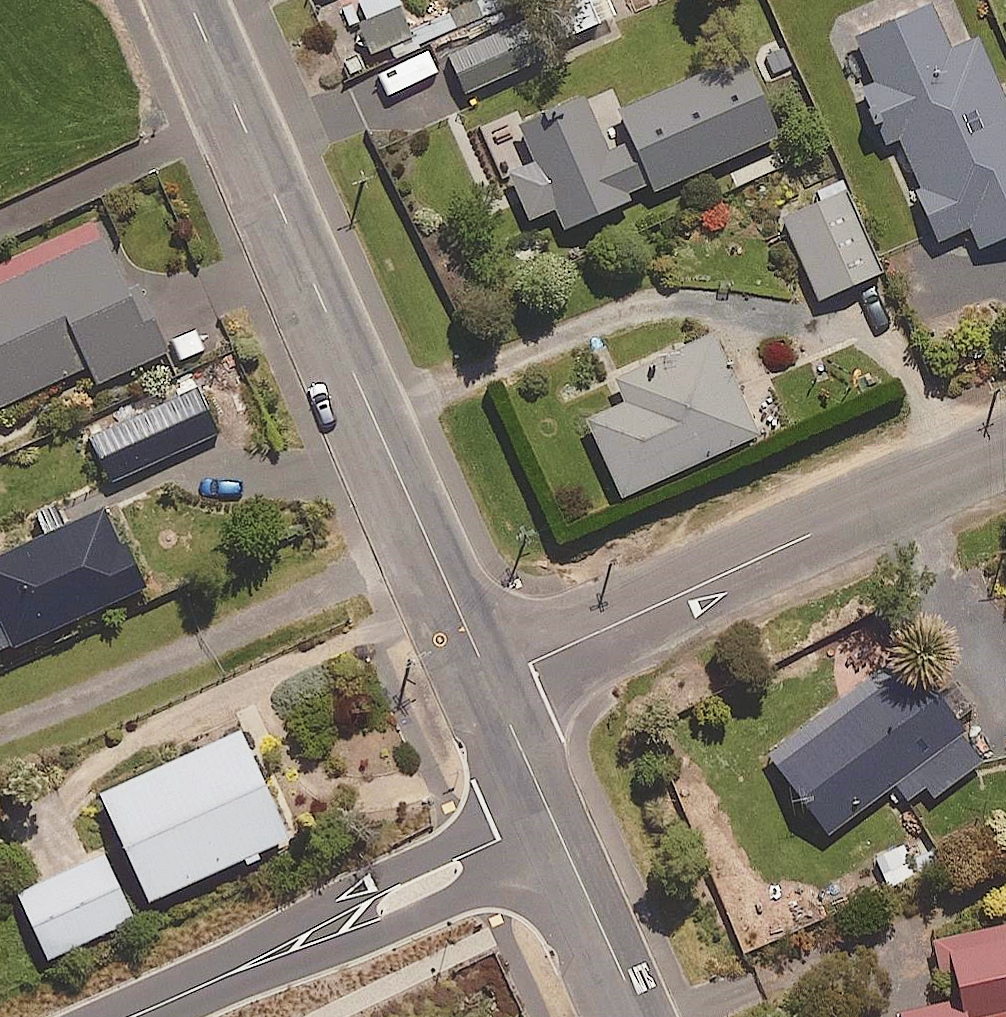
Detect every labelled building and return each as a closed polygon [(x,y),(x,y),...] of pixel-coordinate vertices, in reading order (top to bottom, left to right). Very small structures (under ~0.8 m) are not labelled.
[(364,13),(357,15),(367,48),(410,35),(399,0),(360,0),(364,13)] [(438,36),(498,9),(494,0),(422,0),(438,36)] [(556,40),(615,14),(609,0),(551,0),(541,5),(556,40)] [(916,192),(936,237),(969,222),(978,242),(1005,230),(1005,105),(974,34),(947,46),(927,1),(853,33),(873,79),(861,84),(887,143),(899,137),(922,189),(916,192)] [(520,64),(501,23),(446,49),(465,89),(520,64)] [(563,224),(631,195),(628,189),(650,180),(652,186),(780,131),(746,52),(618,107),(631,137),(606,148),(583,95),(519,123),(534,158),(507,169),(527,216),(554,204),(563,224)] [(878,268),(842,183),(780,210),(817,294),(878,268)] [(0,279),(0,401),(86,361),(94,380),(169,345),(153,311),(143,316),(104,231),(0,279)] [(756,429),(710,329),(613,374),(624,397),(584,415),(620,492),(756,429)] [(216,430),(195,383),(88,432),(109,479),(216,430)] [(5,541),(0,544),(0,645),(140,584),(102,499),(65,516),(56,497),(32,507),(36,516),(1,531),(5,541)] [(924,784),(930,793),(980,758),(959,729),(966,725),(901,633),(894,638),(885,625),(826,666),(845,693),(768,748),(826,830),(895,781),(906,796),(924,784)] [(286,833),(239,728),(99,790),(146,895),(286,833)] [(936,862),(922,832),(874,855),(888,884),(936,862)] [(130,915),(100,851),(16,890),(46,954),(130,915)] [(943,933),(957,996),(897,1010),(899,1016),(1005,1016),(1005,918),(943,933)]
